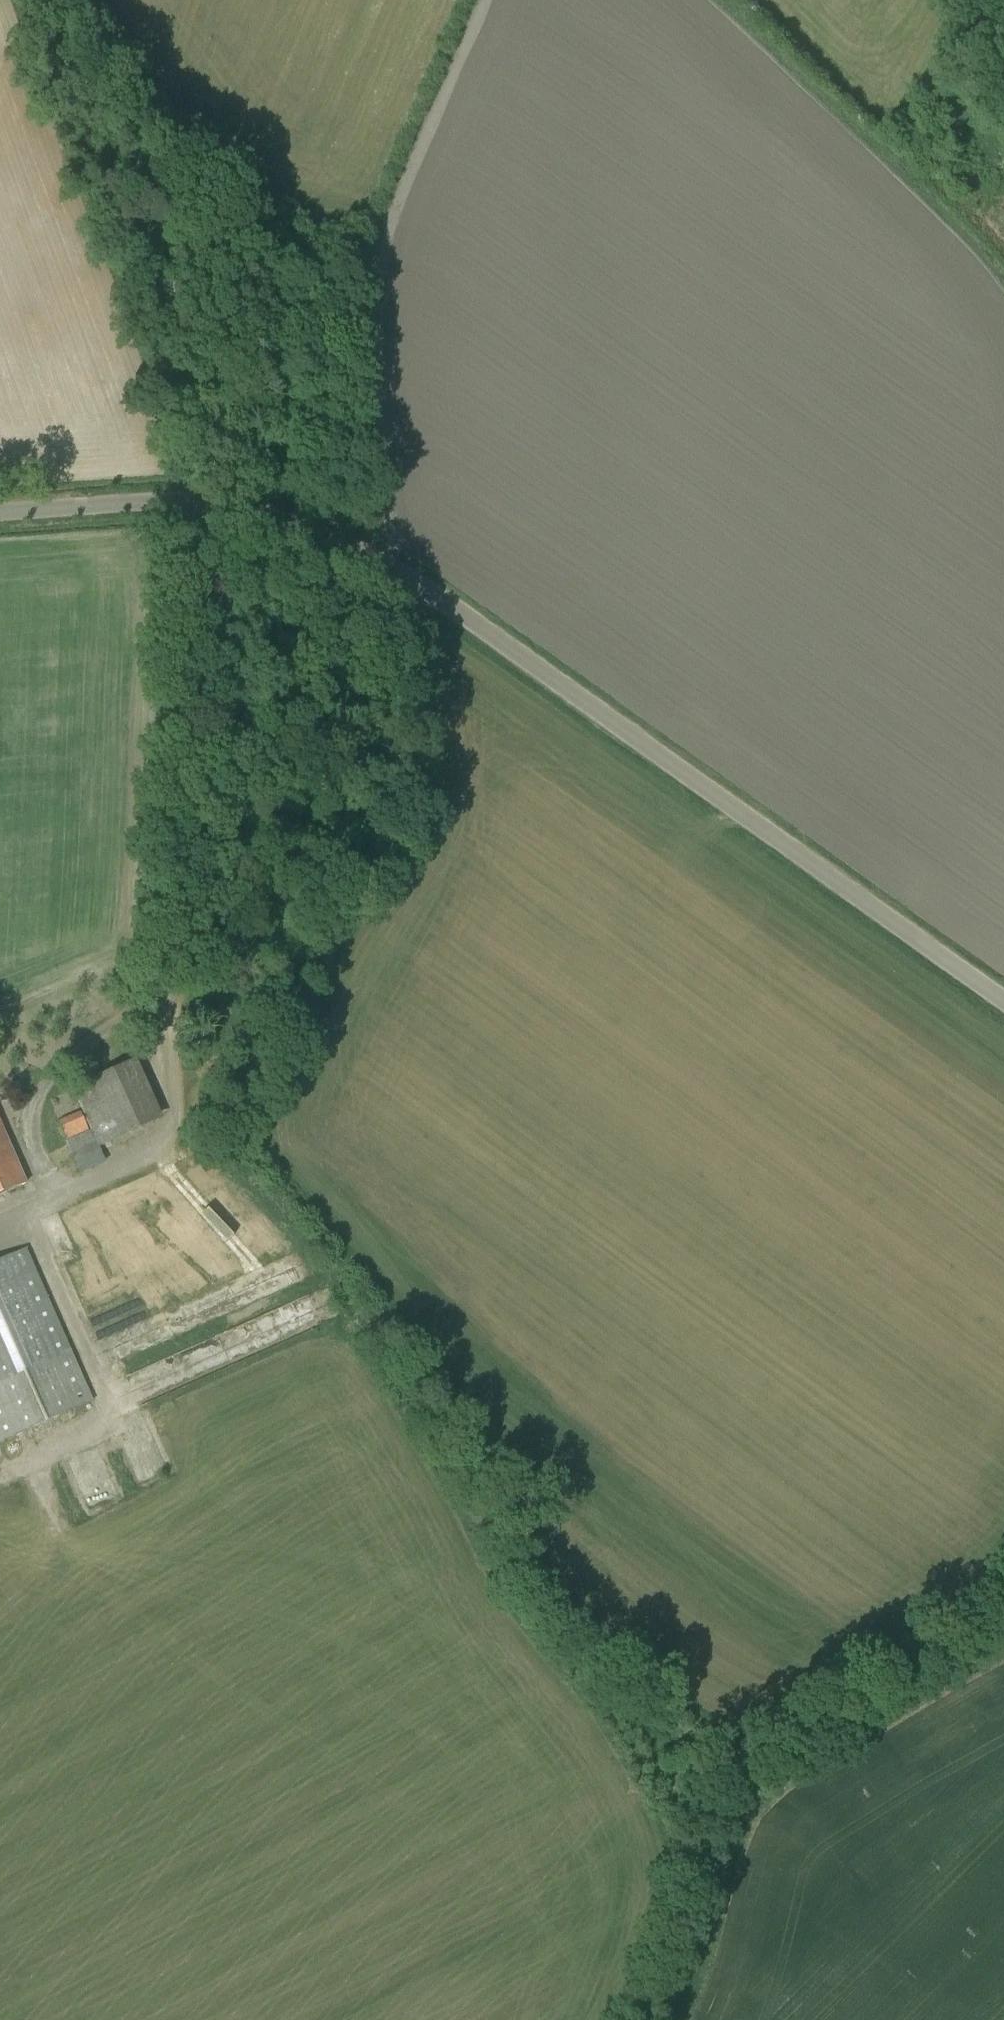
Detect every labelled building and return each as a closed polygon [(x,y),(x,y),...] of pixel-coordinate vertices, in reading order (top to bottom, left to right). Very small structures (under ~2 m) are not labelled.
[(71,1088),(98,1148),(163,1119),(137,1059),(71,1088)] [(58,1122),(66,1140),(87,1130),(80,1113),(58,1122)] [(26,1184),(0,1125),(0,1195),(26,1184)] [(94,1402),(26,1248),(0,1260),(0,1442),(94,1402)] [(128,1306),(93,1321),(100,1338),(136,1323),(128,1306)]
